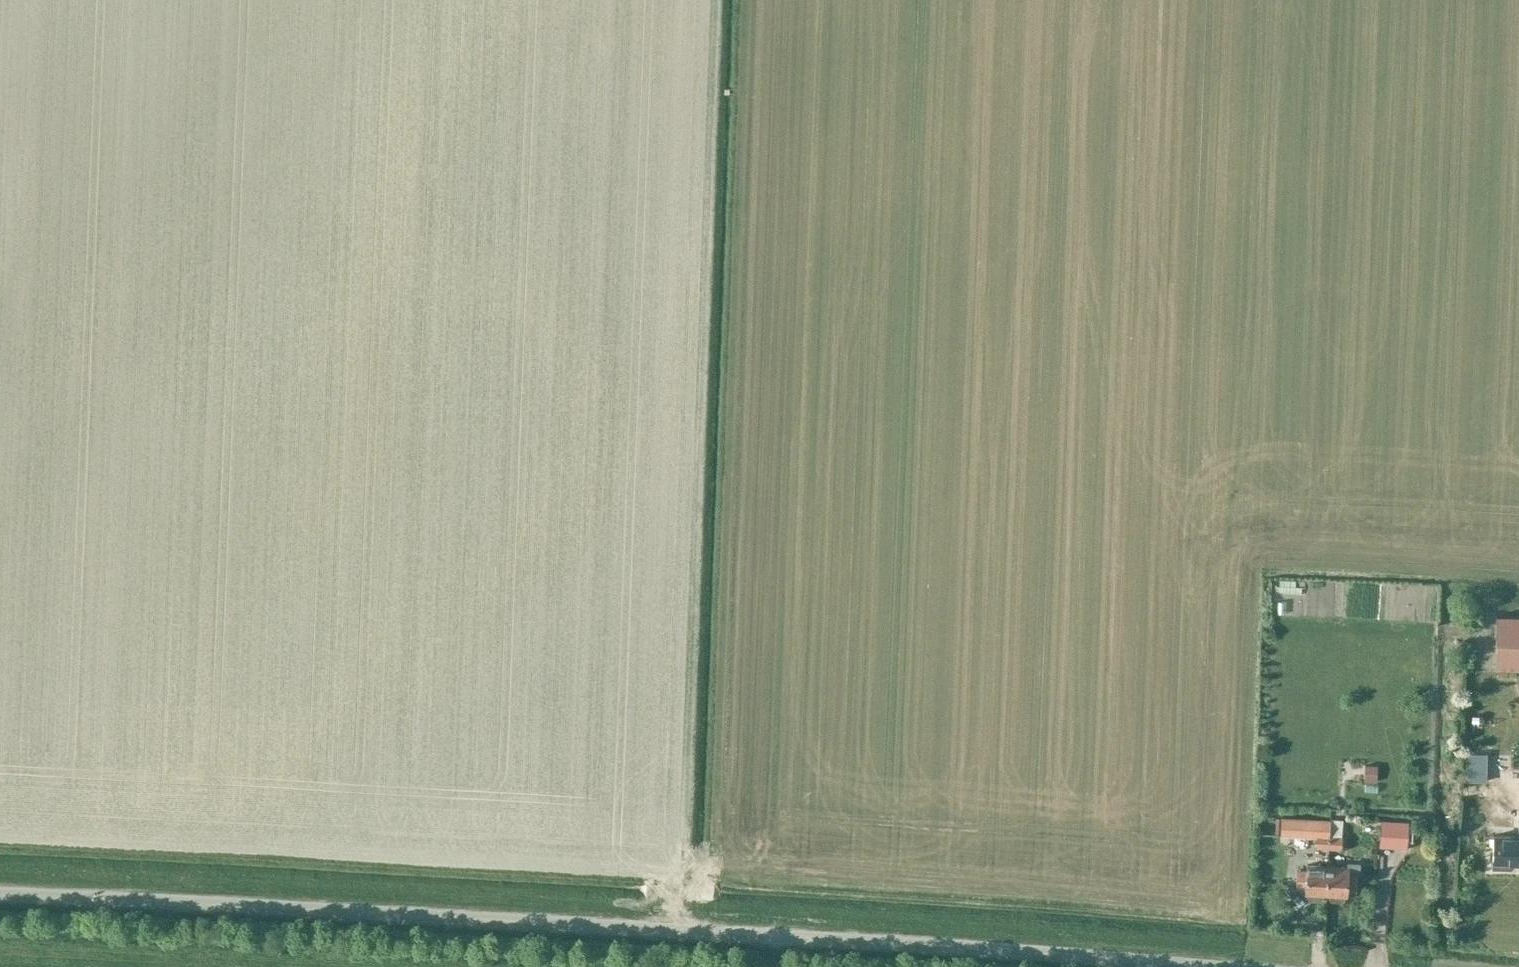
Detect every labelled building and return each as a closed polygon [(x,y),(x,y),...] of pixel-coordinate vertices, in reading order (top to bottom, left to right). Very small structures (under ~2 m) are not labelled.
[(1500,621),(1498,672),(1518,673),(1518,621),(1500,621)] [(1366,764),(1365,781),(1376,781),(1377,765),(1366,764)] [(1487,772),(1465,772),(1465,782),(1487,782),(1487,772)] [(1280,834),(1317,836),(1330,837),(1331,820),(1281,818),(1280,834)] [(1380,843),(1408,844),(1409,822),(1381,820),(1380,843)] [(1492,834),(1491,873),(1509,874),(1510,864),(1518,864),(1518,835),(1492,834)] [(1329,848),(1330,837),(1317,836),(1317,847),(1329,848)] [(1330,837),(1329,848),(1342,848),(1342,837),(1330,837)] [(1348,867),(1328,866),(1326,894),(1330,894),(1330,898),(1332,900),(1342,900),(1344,899),(1344,895),(1347,895),(1348,889),(1357,890),(1358,874),(1359,874),(1360,864),(1348,863),(1348,867)] [(1326,894),(1328,866),(1307,865),(1307,871),(1297,870),(1296,886),(1306,887),(1305,893),(1309,893),(1308,896),(1310,898),(1320,899),(1322,897),(1322,894),(1326,894)]
